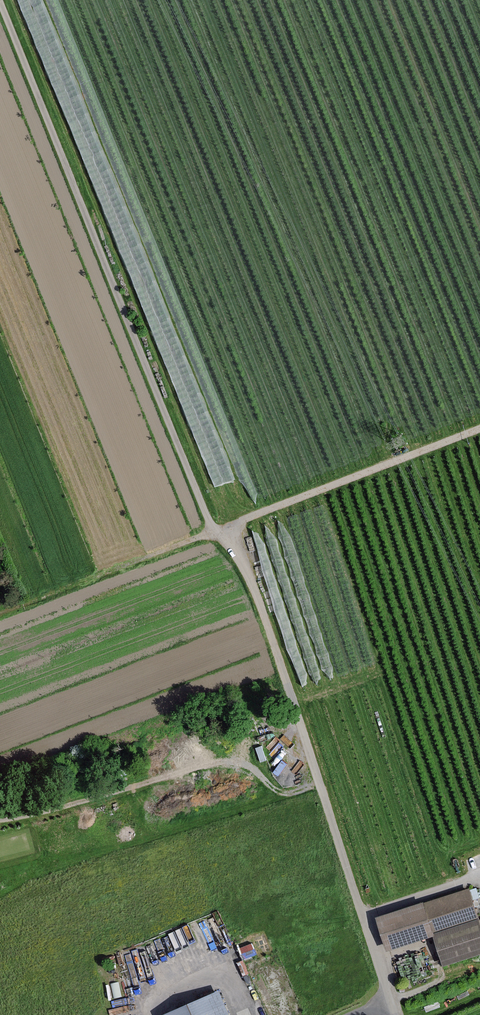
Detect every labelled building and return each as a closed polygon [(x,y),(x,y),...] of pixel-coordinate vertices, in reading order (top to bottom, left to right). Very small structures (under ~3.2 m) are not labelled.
[(207,460),(217,484),(237,476),(230,458),(220,462),(217,456),(207,460)] [(379,919),(389,949),(435,935),(445,965),(479,954),(479,925),(469,890),(379,919)] [(165,1014),(229,1014),(219,992),(165,1014)]
